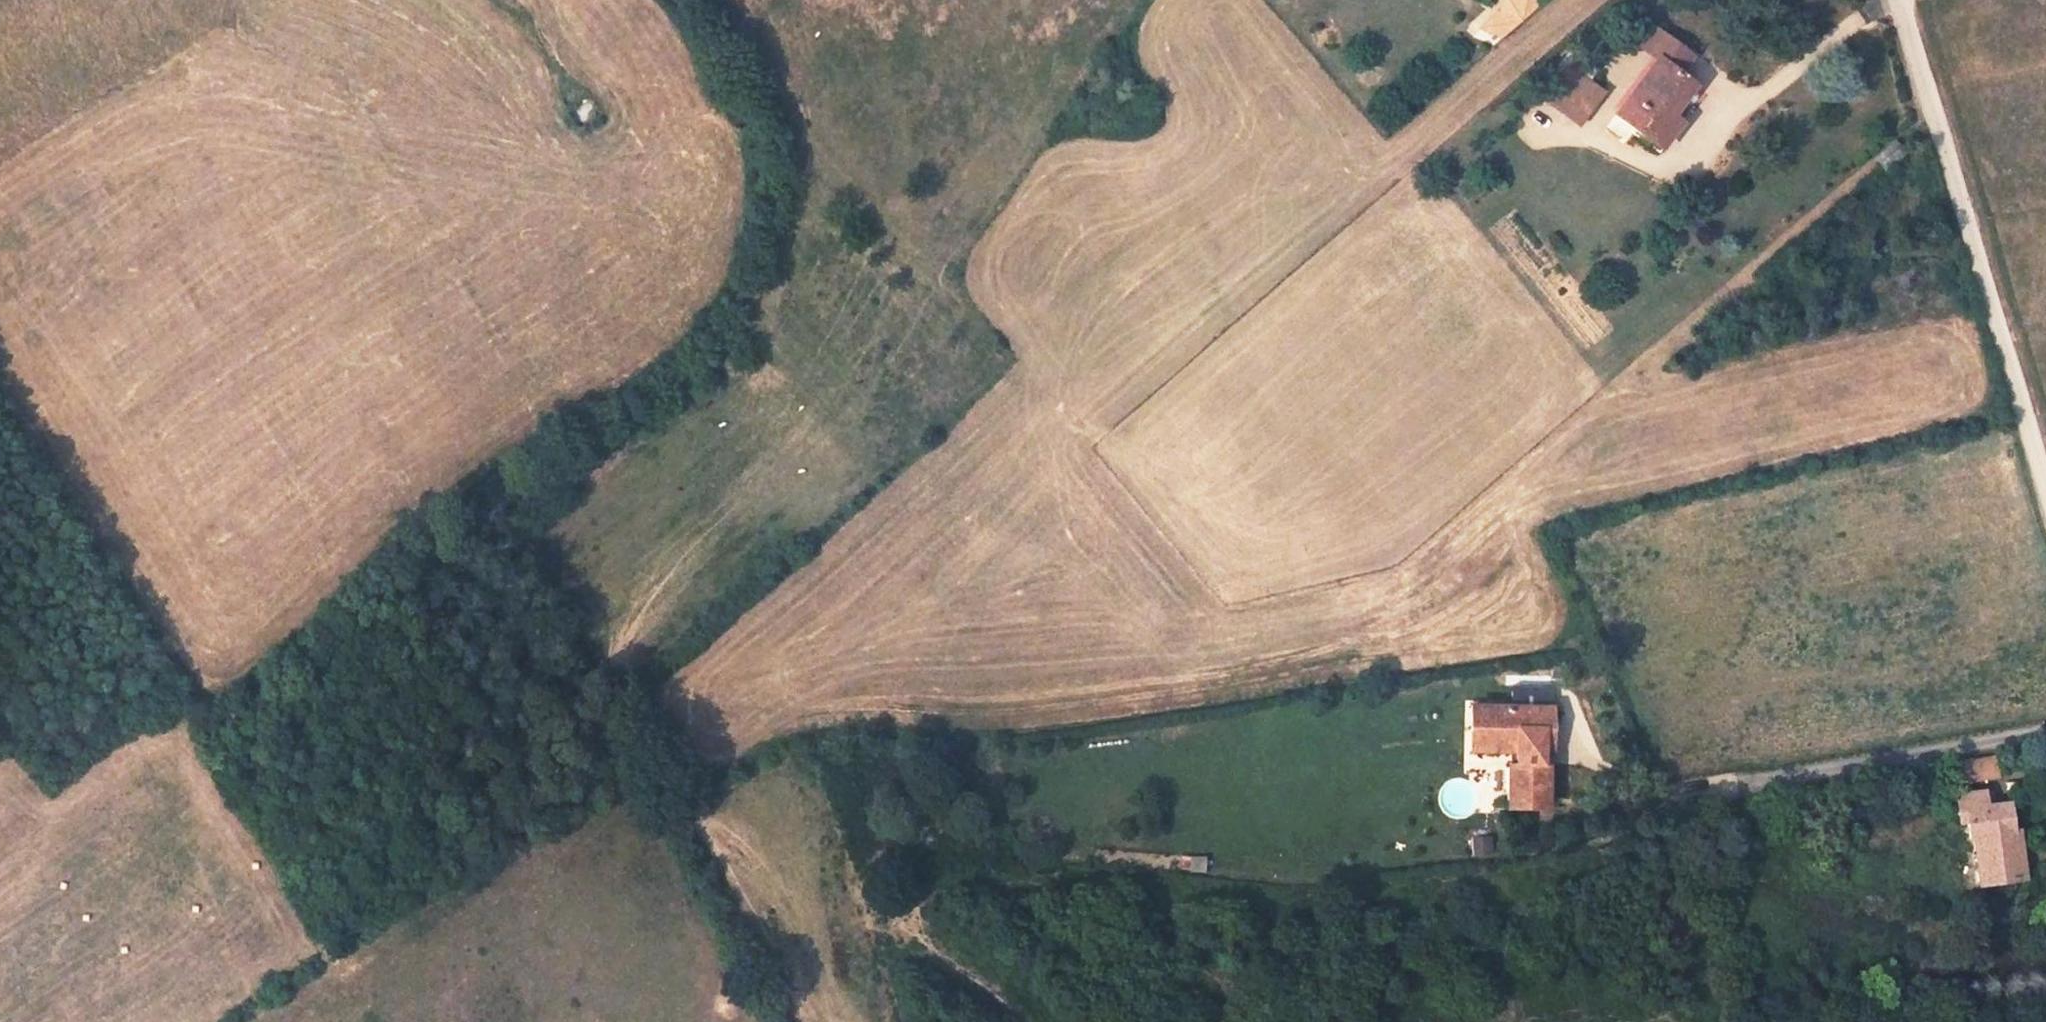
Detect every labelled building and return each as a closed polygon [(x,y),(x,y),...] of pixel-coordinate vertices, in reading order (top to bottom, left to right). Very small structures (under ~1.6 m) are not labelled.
[(1494,39),(1541,8),(1536,0),(1507,0),(1480,18),(1494,39)] [(1696,75),(1680,63),(1692,45),(1654,18),(1642,34),(1659,47),(1616,105),(1638,121),(1635,125),(1662,145),(1685,112),(1680,109),(1691,94),(1686,90),(1696,75)] [(1573,65),(1545,99),(1579,126),(1606,92),(1573,65)] [(1543,747),(1543,703),(1485,703),(1485,722),(1464,722),(1463,746),(1510,746),(1510,759),(1504,759),(1504,804),(1545,802),(1543,759),(1538,759),(1538,747),(1543,747)] [(1485,722),(1485,703),(1464,703),(1464,722),(1485,722)] [(1985,779),(1982,758),(1947,763),(1951,785),(1985,779)] [(1974,813),(1971,796),(1940,800),(1943,817),(1952,815),(1974,813)] [(1965,842),(1975,892),(2009,887),(2007,872),(2016,870),(2012,848),(2000,850),(1998,839),(2003,838),(1999,809),(1974,813),(1952,815),(1956,843),(1965,842)] [(2000,850),(2012,848),(2009,837),(2003,838),(1998,839),(2000,850)] [(2007,872),(2009,887),(2018,885),(2016,870),(2007,872)]
